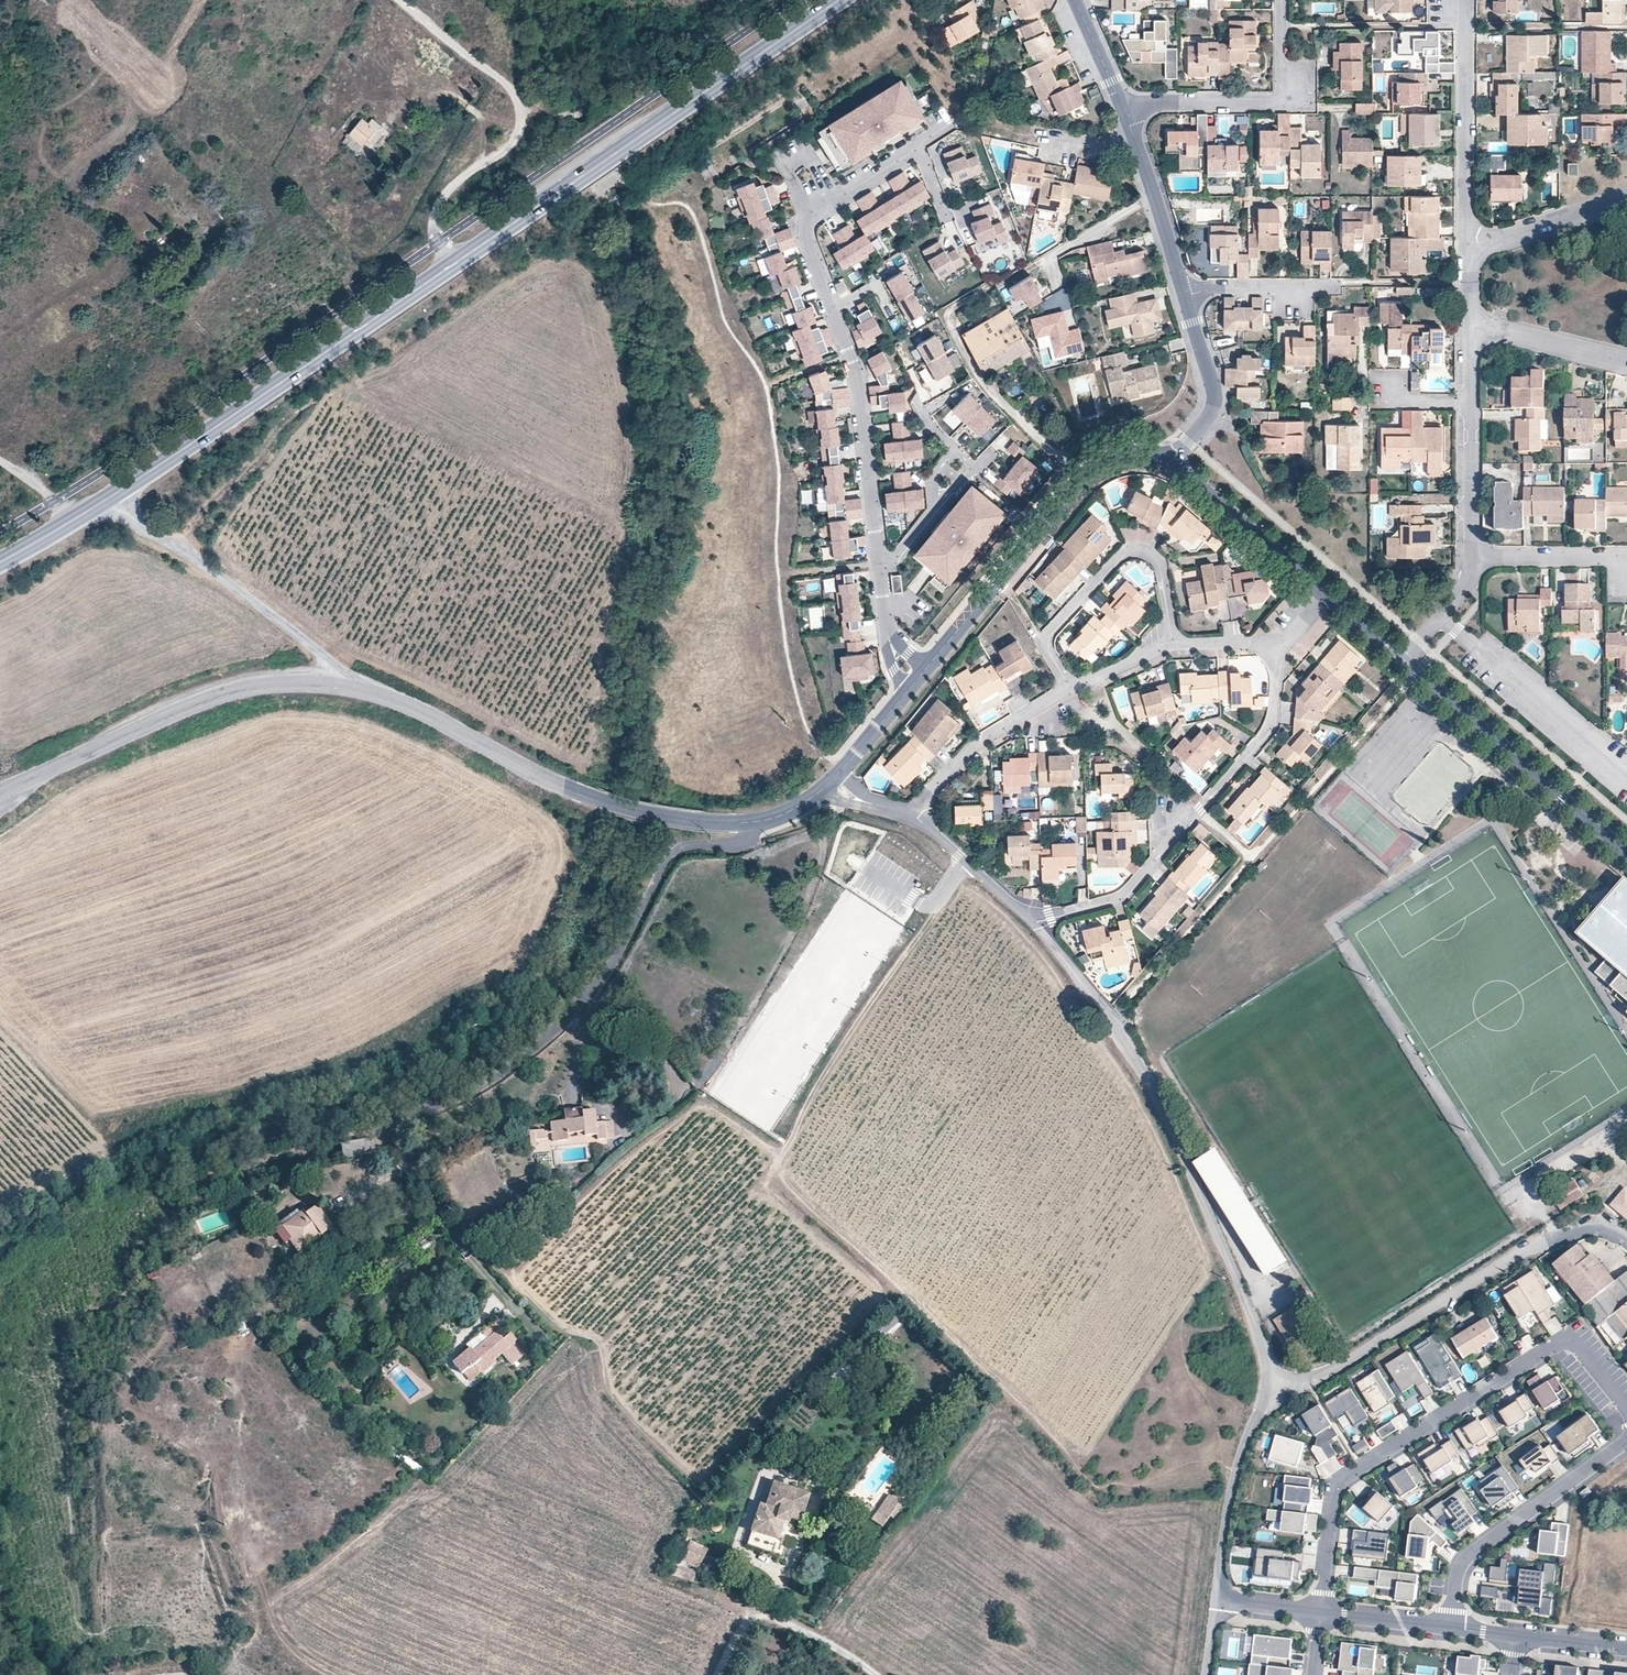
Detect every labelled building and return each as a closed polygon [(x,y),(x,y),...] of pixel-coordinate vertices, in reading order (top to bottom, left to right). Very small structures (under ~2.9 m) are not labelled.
[(1043,17),(1039,9),(1044,7),(1040,0),(1008,0),(1011,9),(1015,7),(1020,17),(1023,16),(1026,24),(1039,19),(1043,17)] [(1111,8),(1144,8),(1144,0),(1111,0),(1111,8)] [(1223,8),(1223,0),(1214,0),(1214,8),(1217,8),(1223,8)] [(1411,0),(1373,0),(1373,12),(1411,12),(1411,0)] [(1499,0),(1492,0),(1492,11),(1517,11),(1517,9),(1517,0),(1499,0)] [(1601,11),(1591,11),(1591,22),(1621,22),(1621,0),(1601,0),(1601,11)] [(973,20),(969,13),(975,10),(976,9),(971,1),(948,15),(952,23),(943,29),(950,47),(979,30),(973,20)] [(979,17),(975,10),(969,13),(973,20),(979,17)] [(1050,34),(1043,17),(1039,19),(1046,36),(1050,34)] [(1053,56),(1062,52),(1057,42),(1054,43),(1050,34),(1046,36),(1039,19),(1026,24),(1020,27),(1026,41),(1023,42),(1029,54),(1034,52),(1039,63),(1047,59),(1053,56)] [(1165,78),(1176,78),(1176,49),(1165,48),(1165,20),(1144,20),(1144,39),(1122,39),(1133,62),(1142,62),(1141,51),(1150,51),(1150,62),(1165,62),(1165,78)] [(1218,72),(1218,78),(1229,78),(1229,62),(1259,62),(1259,48),(1255,48),(1255,30),(1255,20),(1229,21),(1229,43),(1217,43),(1218,72)] [(1020,27),(1015,29),(1021,43),(1023,42),(1026,41),(1020,27)] [(1608,30),(1583,30),(1583,72),(1599,72),(1615,71),(1615,63),(1608,63),(1608,30)] [(1427,73),(1454,73),(1454,63),(1438,63),(1438,55),(1435,55),(1435,47),(1437,47),(1437,32),(1400,32),(1400,37),(1402,37),(1402,43),(1397,43),(1397,56),(1412,56),(1412,51),(1424,51),(1424,73),(1427,73)] [(1510,72),(1530,72),(1530,60),(1530,55),(1546,55),(1546,34),(1506,35),(1506,43),(1513,43),(1512,50),(1506,50),(1506,61),(1510,61),(1510,72)] [(1333,42),(1333,69),(1340,70),(1340,78),(1340,89),(1361,89),(1360,42),(1333,42)] [(1218,72),(1217,43),(1197,43),(1197,46),(1187,46),(1188,76),(1206,76),(1206,72),(1218,72)] [(1070,58),(1067,50),(1062,52),(1053,56),(1057,64),(1070,58)] [(1141,51),(1142,62),(1150,62),(1150,51),(1141,51)] [(1025,68),(1038,99),(1050,94),(1060,90),(1047,59),(1039,63),(1025,68)] [(1626,81),(1626,71),(1615,71),(1599,72),(1599,83),(1599,102),(1622,102),(1622,91),(1622,81),(1626,81)] [(1495,101),(1495,114),(1506,113),(1516,113),(1516,83),(1519,83),(1520,79),(1542,80),(1542,72),(1534,72),(1530,72),(1510,72),(1506,72),(1492,72),(1492,83),(1489,83),(1489,94),(1492,94),(1495,94),(1495,101)] [(1555,80),(1556,72),(1542,72),(1542,80),(1555,80)] [(1424,73),(1402,73),(1402,83),(1396,83),(1396,103),(1419,103),(1419,93),(1416,93),(1416,83),(1419,83),(1427,83),(1427,73),(1424,73)] [(904,85),(901,80),(878,94),(880,97),(874,101),(858,111),(850,116),(848,113),(814,133),(837,171),(871,150),(869,147),(883,139),(899,129),(901,132),(923,118),(920,113),(912,99),(904,85)] [(1082,90),(1078,82),(1060,90),(1050,94),(1059,115),(1081,105),(1080,102),(1076,92),(1079,91),(1082,90)] [(916,97),(907,83),(904,85),(912,99),(916,97)] [(856,107),(858,111),(874,101),(872,97),(856,107)] [(924,110),(916,97),(912,99),(920,113),(924,110)] [(1373,115),(1372,103),(1355,103),(1355,115),(1373,115)] [(1549,113),(1560,113),(1560,105),(1549,105),(1549,113)] [(1289,127),(1289,113),(1277,114),(1277,130),(1259,129),(1258,163),(1278,163),(1279,148),(1289,149),(1289,127)] [(1439,130),(1439,113),(1408,113),(1408,134),(1408,143),(1433,143),(1433,130),(1439,130)] [(1546,143),(1546,125),(1540,125),(1540,113),(1516,113),(1506,113),(1507,131),(1510,131),(1510,143),(1546,143)] [(1546,125),(1560,125),(1560,113),(1549,113),(1540,113),(1540,125),(1546,125)] [(1626,124),(1626,113),(1582,113),(1582,140),(1591,140),(1591,143),(1611,143),(1612,125),(1626,124)] [(1206,138),(1206,114),(1197,114),(1197,130),(1167,130),(1167,151),(1180,151),(1180,168),(1197,168),(1197,154),(1206,155),(1206,138)] [(376,129),(368,123),(362,118),(343,142),(356,153),(368,139),(376,129)] [(373,118),(368,123),(376,129),(368,139),(373,143),(385,129),(373,118)] [(1289,149),(1289,166),(1300,166),(1300,176),(1320,176),(1319,143),(1301,143),(1301,127),(1289,127),(1289,149)] [(885,141),(886,142),(902,132),(901,132),(899,129),(883,139),(885,141)] [(157,134),(152,130),(145,136),(149,140),(157,134)] [(1372,140),(1372,137),(1351,137),(1351,130),(1342,130),(1342,166),(1372,166),(1372,155),(1372,140)] [(1215,138),(1206,138),(1206,155),(1207,169),(1226,169),(1237,169),(1237,144),(1215,144),(1215,138)] [(871,150),(885,141),(883,139),(869,147),(871,150)] [(1378,140),(1372,140),(1372,155),(1382,155),(1382,150),(1378,149),(1378,140)] [(141,153),(135,147),(129,154),(134,159),(141,153)] [(966,161),(961,147),(944,153),(954,182),(982,171),(976,157),(966,161)] [(1420,184),(1420,155),(1405,155),(1401,155),(1387,155),(1387,169),(1394,169),(1394,185),(1420,184)] [(1489,155),(1489,174),(1497,174),(1497,170),(1505,170),(1505,158),(1503,155),(1489,155)] [(1044,164),(1044,162),(1029,160),(1015,157),(1010,181),(1026,184),(1032,185),(1040,187),(1042,177),(1042,173),(1044,164)] [(1577,163),(1568,162),(1568,174),(1577,174),(1577,163)] [(1086,166),(1078,164),(1077,170),(1074,183),(1072,193),(1108,199),(1113,176),(1101,174),(1085,171),(1086,166)] [(1102,169),(1086,166),(1085,171),(1101,174),(1102,169)] [(931,198),(922,183),(914,188),(904,171),(896,176),(915,206),(923,201),(924,203),(931,198)] [(1497,174),(1489,174),(1490,198),(1521,199),(1521,174),(1497,174)] [(915,206),(896,176),(889,180),(897,195),(889,200),(900,217),(907,213),(908,213),(907,211),(915,206)] [(1038,197),(1036,205),(1069,212),(1072,193),(1074,183),(1063,181),(1061,187),(1052,185),(1054,180),(1042,177),(1040,187),(1038,197)] [(745,204),(776,193),(773,184),(765,187),(757,190),(756,186),(754,181),(737,187),(740,195),(740,196),(742,196),(745,204)] [(1026,184),(1010,181),(1010,184),(1011,187),(1025,190),(1026,184)] [(1040,187),(1032,185),(1030,195),(1038,197),(1040,187)] [(1015,200),(1026,202),(1028,193),(1017,190),(1015,200)] [(900,217),(889,200),(880,205),(872,191),(864,195),(883,226),(891,221),(892,222),(900,217)] [(771,204),(779,201),(776,193),(745,204),(749,213),(747,214),(750,222),(752,222),(767,216),(765,211),(764,207),(771,204)] [(883,226),(864,195),(857,200),(865,214),(857,219),(865,233),(868,237),(875,232),(876,232),(875,231),(883,226)] [(1028,204),(1036,205),(1038,197),(1030,195),(1028,204)] [(1434,196),(1404,196),(1404,212),(1408,212),(1412,212),(1412,237),(1437,237),(1437,210),(1434,210),(1434,196)] [(923,201),(915,206),(917,210),(925,205),(924,203),(923,201)] [(994,213),(991,205),(974,211),(978,222),(973,223),(980,244),(997,239),(999,244),(1010,240),(1004,224),(992,228),(988,215),(994,213)] [(917,210),(915,206),(907,211),(908,213),(907,213),(909,215),(917,210)] [(1253,233),(1249,233),(1249,248),(1249,257),(1258,257),(1258,249),(1258,241),(1279,241),(1279,208),(1258,208),(1258,220),(1258,233),(1253,233)] [(1365,242),(1372,241),(1372,238),(1372,215),(1372,211),(1342,212),(1342,242),(1355,242),(1355,236),(1365,236),(1365,242)] [(768,245),(794,236),(790,227),(775,233),(768,216),(767,216),(752,222),(759,239),(765,237),(768,245)] [(891,221),(883,226),(885,229),(894,224),(892,222),(891,221)] [(868,237),(865,233),(857,238),(848,224),(841,229),(858,257),(866,252),(867,253),(868,255),(876,250),(868,237)] [(885,229),(883,226),(875,231),(876,232),(875,232),(877,234),(885,229)] [(1249,257),(1249,248),(1237,248),(1237,226),(1224,226),(1224,234),(1210,234),(1210,247),(1219,247),(1219,264),(1229,264),(1229,258),(1236,258),(1236,264),(1236,279),(1249,279),(1249,257)] [(858,257),(841,229),(833,234),(842,248),(833,253),(843,268),(850,263),(851,263),(850,262),(858,257)] [(1331,270),(1331,231),(1301,231),(1301,255),(1312,255),(1312,259),(1320,259),(1319,263),(1320,270),(1331,270)] [(788,268),(782,250),(797,244),(794,236),(768,245),(772,254),(766,256),(772,274),(778,272),(788,268)] [(1441,248),(1441,237),(1437,237),(1412,237),(1408,237),(1391,238),(1391,270),(1406,270),(1407,274),(1419,273),(1419,259),(1419,254),(1425,254),(1424,248),(1441,248)] [(939,240),(922,250),(939,276),(964,261),(956,247),(947,253),(939,240)] [(1111,241),(1086,247),(1095,280),(1107,277),(1118,275),(1122,277),(1147,271),(1142,250),(1125,254),(1126,257),(1114,251),(1111,241)] [(1258,241),(1258,249),(1279,249),(1279,241),(1258,241)] [(1210,264),(1219,264),(1219,247),(1210,247),(1210,264)] [(1123,248),(1114,251),(1126,257),(1125,254),(1123,248)] [(866,252),(858,257),(860,260),(868,255),(867,253),(866,252)] [(860,260),(858,257),(850,262),(851,263),(850,263),(852,265),(860,260)] [(802,281),(796,265),(788,268),(778,272),(784,287),(788,286),(796,283),(802,281)] [(889,279),(899,300),(913,293),(915,292),(905,272),(889,279)] [(1047,300),(1031,272),(1009,286),(1016,298),(1024,297),(1031,310),(1047,300)] [(772,281),(776,293),(783,291),(780,279),(772,281)] [(841,283),(835,285),(839,294),(845,292),(841,283)] [(786,301),(801,295),(798,286),(789,289),(782,292),(786,301)] [(1395,287),(1395,295),(1409,295),(1410,287),(1395,287)] [(1160,318),(1156,299),(1137,303),(1134,292),(1108,298),(1111,309),(1104,311),(1108,327),(1131,322),(1134,336),(1153,332),(1150,320),(1160,318)] [(899,300),(898,300),(908,322),(923,314),(913,293),(899,300)] [(804,304),(801,295),(786,301),(789,310),(796,307),(804,304)] [(1263,329),(1262,297),(1252,297),(1252,307),(1234,306),(1234,297),(1224,297),(1224,329),(1263,329)] [(854,333),(860,349),(868,344),(866,340),(874,336),(882,332),(865,301),(857,306),(866,322),(857,326),(859,330),(854,333)] [(1411,335),(1410,323),(1402,323),(1402,302),(1380,302),(1380,323),(1388,323),(1389,348),(1402,348),(1402,354),(1411,354),(1411,335)] [(817,321),(811,305),(806,307),(797,310),(793,312),(799,328),(810,324),(817,321)] [(1359,326),(1369,326),(1369,306),(1354,306),(1353,312),(1333,312),(1333,333),(1328,333),(1328,356),(1356,357),(1356,343),(1350,343),(1350,334),(1359,334),(1359,326)] [(984,373),(1029,348),(1008,309),(962,334),(984,373)] [(1061,312),(1032,320),(1036,337),(1050,333),(1056,356),(1084,349),(1078,329),(1067,332),(1061,312)] [(890,319),(893,329),(902,327),(899,317),(890,319)] [(801,347),(832,335),(829,327),(821,330),(813,333),(812,329),(810,324),(799,328),(793,330),(796,338),(798,338),(801,347)] [(1314,365),(1315,325),(1303,325),(1303,336),(1285,336),(1285,365),(1314,365)] [(1411,354),(1411,358),(1427,359),(1428,365),(1442,364),(1441,327),(1429,327),(1429,331),(1422,331),(1421,335),(1411,335),(1411,354)] [(1350,343),(1356,343),(1359,343),(1359,334),(1350,334),(1350,343)] [(821,353),(819,349),(827,346),(835,343),(832,335),(801,347),(804,355),(803,356),(803,357),(806,365),(823,358),(821,353)] [(918,345),(927,362),(944,352),(945,351),(935,335),(918,345)] [(954,348),(948,351),(955,366),(962,362),(954,348)] [(1124,350),(1101,356),(1112,400),(1127,396),(1128,399),(1139,396),(1138,394),(1160,388),(1154,364),(1123,372),(1121,366),(1127,365),(1124,350)] [(884,351),(869,359),(877,375),(882,373),(887,370),(893,368),(884,351)] [(927,362),(937,378),(954,368),(944,352),(927,362)] [(1225,368),(1226,387),(1236,387),(1236,397),(1241,397),(1241,399),(1250,399),(1250,396),(1259,397),(1259,385),(1247,385),(1247,368),(1260,368),(1260,357),(1250,357),(1250,355),(1241,355),(1241,358),(1236,357),(1236,368),(1225,368)] [(832,386),(826,369),(810,375),(816,392),(822,390),(822,399),(849,396),(848,386),(832,388),(832,387),(832,386)] [(1521,391),(1521,409),(1527,409),(1542,409),(1542,401),(1544,401),(1544,371),(1533,372),(1532,380),(1513,379),(1513,391),(1521,391)] [(890,392),(889,383),(883,383),(881,383),(870,385),(871,394),(890,392)] [(907,409),(904,390),(890,392),(871,394),(872,404),(880,403),(889,402),(889,406),(890,411),(907,409)] [(981,406),(968,393),(951,411),(964,423),(965,422),(981,406)] [(1576,394),(1565,394),(1565,409),(1565,439),(1578,440),(1578,433),(1593,433),(1593,399),(1581,399),(1581,404),(1575,404),(1575,399),(1576,394)] [(836,425),(834,407),(850,405),(849,396),(822,399),(824,408),(817,409),(819,427),(821,427),(836,425)] [(1351,409),(1350,396),(1332,396),(1332,409),(1351,409)] [(994,419),(981,406),(965,422),(979,435),(994,419)] [(1542,409),(1527,409),(1527,419),(1519,419),(1519,442),(1519,451),(1541,451),(1541,439),(1547,439),(1547,419),(1545,419),(1544,409),(1542,409)] [(1606,409),(1606,430),(1616,431),(1616,447),(1626,448),(1626,414),(1615,414),(1615,409),(1606,409)] [(1165,410),(1155,416),(1159,422),(1169,417),(1165,410)] [(1410,410),(1402,411),(1402,426),(1402,428),(1399,429),(1399,433),(1393,433),(1393,427),(1380,427),(1381,468),(1400,469),(1400,460),(1411,460),(1410,410)] [(1422,427),(1422,411),(1410,410),(1411,460),(1427,460),(1427,475),(1440,475),(1440,445),(1441,444),(1442,426),(1422,427)] [(1272,411),(1252,411),(1252,423),(1261,423),(1261,451),(1284,451),(1302,451),(1302,421),(1277,422),(1277,411),(1272,411)] [(874,414),(875,423),(886,422),(885,413),(874,414)] [(1067,422),(1058,415),(1054,420),(1062,427),(1067,422)] [(909,420),(892,422),(895,440),(884,441),(886,460),(895,459),(895,458),(895,457),(905,456),(914,455),(914,456),(923,455),(921,437),(911,438),(909,420)] [(1062,427),(1054,420),(1049,425),(1058,432),(1062,427)] [(1325,443),(1331,443),(1338,443),(1338,457),(1338,469),(1359,469),(1359,424),(1325,425),(1325,443)] [(839,453),(838,444),(840,443),(838,425),(836,425),(821,427),(822,436),(820,436),(820,437),(821,446),(822,455),(839,453)] [(1578,433),(1578,440),(1578,443),(1593,443),(1593,433),(1578,433)] [(994,471),(988,478),(1001,489),(1007,481),(1012,486),(1016,482),(1022,474),(1028,468),(1032,462),(1023,454),(1026,451),(1015,441),(1008,449),(1013,453),(997,473),(994,471)] [(1284,459),(1284,451),(1261,451),(1261,460),(1284,459)] [(844,480),(842,462),(840,462),(839,453),(822,455),(823,464),(824,464),(825,473),(826,473),(827,482),(843,480),(844,480)] [(1031,470),(1028,468),(1022,474),(1026,477),(1031,470)] [(912,488),(910,470),(894,471),(896,490),(885,491),(887,509),(896,508),(897,508),(896,507),(906,506),(915,505),(915,506),(916,506),(924,505),(922,487),(912,488)] [(1020,485),(1026,477),(1022,474),(1016,482),(1020,485)] [(1369,478),(1369,494),(1377,494),(1377,478),(1369,478)] [(845,499),(843,480),(827,482),(826,482),(828,501),(834,500),(835,509),(862,506),(861,497),(845,499)] [(1497,529),(1523,529),(1523,516),(1523,502),(1513,502),(1513,483),(1497,483),(1497,529)] [(970,493),(975,487),(972,484),(966,491),(970,493)] [(1168,502),(1175,488),(1169,484),(1162,499),(1168,502)] [(818,487),(818,502),(826,502),(826,487),(818,487)] [(959,553),(965,546),(970,539),(978,545),(990,530),(983,523),(989,516),(997,505),(975,487),(970,493),(966,491),(960,499),(963,502),(958,508),(952,516),(949,513),(943,519),(947,522),(942,529),(938,526),(913,556),(924,566),(936,575),(934,578),(930,582),(942,592),(950,582),(949,581),(967,559),(959,553)] [(1168,502),(1165,509),(1158,523),(1166,530),(1171,525),(1183,535),(1191,542),(1198,535),(1202,539),(1210,530),(1179,504),(1175,508),(1173,507),(1180,492),(1175,488),(1168,502)] [(1564,516),(1565,488),(1523,488),(1523,502),(1523,516),(1533,516),(1548,516),(1564,516)] [(1606,489),(1606,502),(1606,516),(1626,516),(1626,488),(1606,489)] [(812,503),(811,490),(801,490),(801,503),(812,503)] [(1158,523),(1165,509),(1150,502),(1151,499),(1134,491),(1125,510),(1137,515),(1150,521),(1147,526),(1155,530),(1158,523)] [(958,508),(963,502),(960,499),(954,505),(958,508)] [(1576,530),(1606,531),(1606,516),(1606,502),(1576,502),(1576,530)] [(953,504),(936,525),(938,526),(943,519),(949,513),(954,505),(953,504)] [(1395,516),(1400,516),(1404,516),(1405,523),(1400,523),(1400,536),(1386,537),(1386,557),(1426,557),(1426,543),(1435,544),(1435,523),(1423,523),(1423,514),(1421,514),(1421,504),(1395,504),(1395,516)] [(954,505),(949,513),(952,516),(958,508),(954,505)] [(996,522),(1005,512),(997,505),(989,516),(996,522)] [(847,518),(863,516),(862,506),(835,509),(836,519),(830,519),(832,538),(849,536),(847,518)] [(1091,515),(1062,547),(1064,549),(1083,565),(1090,558),(1087,556),(1101,540),(1103,543),(1108,537),(1102,532),(1099,529),(1103,525),(1091,515)] [(1135,521),(1147,526),(1150,521),(1137,515),(1135,521)] [(990,530),(996,522),(989,516),(983,523),(990,530)] [(1523,516),(1523,529),(1533,529),(1533,516),(1523,516)] [(1535,525),(1546,524),(1546,517),(1534,519),(1535,525)] [(942,529),(947,522),(943,519),(938,526),(942,529)] [(1183,535),(1171,525),(1166,530),(1179,541),(1183,535)] [(1221,540),(1210,530),(1202,539),(1214,549),(1221,540)] [(867,543),(866,534),(849,536),(832,538),(834,556),(851,554),(851,549),(850,545),(858,544),(867,543)] [(1083,565),(1086,568),(1111,540),(1108,537),(1103,543),(1101,540),(1087,556),(1090,558),(1083,565)] [(972,552),(978,545),(970,539),(965,546),(972,552)] [(819,543),(822,562),(833,560),(830,541),(819,543)] [(967,559),(972,552),(965,546),(959,553),(967,559)] [(1083,565),(1064,549),(1034,582),(1049,596),(1068,575),(1071,578),(1083,565)] [(1227,597),(1222,566),(1212,567),(1212,564),(1200,565),(1203,580),(1186,583),(1190,607),(1207,604),(1208,607),(1218,606),(1218,600),(1228,598),(1227,597)] [(1226,565),(1222,566),(1227,597),(1235,596),(1234,593),(1245,591),(1246,594),(1248,603),(1261,601),(1268,591),(1265,578),(1254,580),(1252,570),(1235,573),(1234,568),(1230,569),(1226,565)] [(922,568),(934,578),(936,575),(924,566),(922,568)] [(853,570),(837,572),(838,582),(839,582),(840,591),(842,591),(844,610),(842,610),(843,619),(842,619),(844,638),(861,636),(859,617),(861,617),(857,580),(854,580),(853,570)] [(903,593),(901,575),(892,576),(894,594),(903,593)] [(1068,575),(1049,596),(1053,599),(1071,578),(1068,575)] [(1017,596),(1027,583),(1023,580),(1014,591),(1017,596)] [(1107,602),(1100,609),(1105,614),(1121,628),(1127,622),(1134,614),(1132,612),(1139,604),(1145,598),(1126,581),(1117,590),(1120,593),(1115,598),(1109,604),(1107,602)] [(1590,612),(1591,604),(1590,585),(1566,584),(1566,607),(1566,611),(1562,611),(1562,624),(1581,623),(1581,633),(1596,633),(1596,612),(1590,612)] [(1541,606),(1552,607),(1552,589),(1541,589),(1541,596),(1528,596),(1528,601),(1518,601),(1509,601),(1508,627),(1527,627),(1527,632),(1540,632),(1541,606)] [(1134,614),(1127,622),(1131,625),(1145,609),(1139,604),(1132,612),(1134,614)] [(1207,604),(1190,607),(1191,614),(1208,611),(1208,607),(1207,604)] [(811,624),(819,626),(822,616),(813,614),(811,624)] [(1115,636),(1122,629),(1121,628),(1105,614),(1100,621),(1093,615),(1077,633),(1079,635),(1071,646),(1084,659),(1091,652),(1096,645),(1099,648),(1112,633),(1115,636)] [(1607,658),(1618,658),(1618,668),(1626,668),(1626,640),(1621,640),(1622,637),(1622,634),(1607,634),(1607,658)] [(848,641),(849,650),(865,648),(864,639),(848,641)] [(1004,661),(995,667),(1004,683),(1013,678),(1032,666),(1017,641),(998,652),(1004,661)] [(1327,654),(1319,663),(1339,680),(1352,666),(1358,658),(1339,641),(1332,648),(1335,650),(1329,656),(1327,654)] [(1093,654),(1099,648),(1096,645),(1091,652),(1093,654)] [(1332,648),(1327,654),(1329,656),(1335,650),(1332,648)] [(874,671),(872,651),(857,653),(859,673),(868,672),(874,671)] [(859,673),(857,653),(841,654),(843,675),(850,674),(859,673)] [(1311,721),(1317,723),(1324,716),(1319,711),(1315,707),(1331,689),(1338,690),(1343,684),(1339,680),(1319,663),(1302,682),(1307,687),(1295,700),(1293,716),(1311,721)] [(998,694),(1008,688),(1004,683),(995,667),(993,664),(984,670),(982,668),(971,675),(957,683),(971,707),(996,692),(998,694)] [(1339,680),(1343,684),(1356,669),(1352,666),(1339,680)] [(957,683),(971,675),(967,669),(953,677),(957,683)] [(1229,672),(1217,672),(1218,675),(1219,697),(1219,699),(1231,698),(1231,703),(1251,702),(1250,679),(1238,679),(1238,672),(1229,673),(1229,672)] [(1219,697),(1218,675),(1196,676),(1196,673),(1179,674),(1180,694),(1191,694),(1191,703),(1211,702),(1210,698),(1219,697)] [(1021,692),(1013,678),(1004,683),(1008,688),(1013,697),(1021,692)] [(1296,688),(1295,700),(1307,687),(1302,682),(1296,688)] [(1175,708),(1168,683),(1158,686),(1159,689),(1140,694),(1140,691),(1129,694),(1137,719),(1147,716),(1165,711),(1175,708)] [(1159,689),(1158,686),(1140,691),(1140,694),(1159,689)] [(1315,707),(1319,711),(1338,690),(1331,689),(1315,707)] [(1264,707),(1264,697),(1258,697),(1258,699),(1255,699),(1255,707),(1264,707)] [(915,735),(934,755),(950,737),(947,734),(957,722),(946,713),(950,708),(937,698),(910,731),(915,735)] [(1165,711),(1147,716),(1150,725),(1178,717),(1175,708),(1165,711)] [(1311,721),(1293,716),(1292,735),(1276,754),(1288,765),(1298,753),(1302,756),(1306,760),(1320,744),(1309,734),(1311,721)] [(1170,731),(1172,736),(1180,726),(1179,721),(1170,731)] [(947,734),(950,737),(960,725),(957,722),(947,734)] [(1180,726),(1172,736),(1176,740),(1183,733),(1181,728),(1180,726)] [(1230,746),(1212,729),(1206,735),(1201,731),(1189,742),(1184,737),(1172,751),(1195,772),(1219,747),(1224,752),(1230,746)] [(928,762),(934,755),(915,735),(884,767),(900,783),(917,765),(924,758),(928,762)] [(1038,770),(1037,752),(1028,753),(1028,757),(1016,758),(1016,762),(1010,762),(1003,762),(1004,786),(1029,785),(1029,771),(1038,770)] [(1038,770),(1038,787),(1047,786),(1047,782),(1071,781),(1070,755),(1059,755),(1046,756),(1046,752),(1037,752),(1038,770)] [(1298,753),(1288,765),(1291,768),(1302,756),(1298,753)] [(1101,792),(1118,792),(1125,792),(1125,798),(1133,798),(1133,780),(1124,779),(1124,773),(1111,773),(1111,764),(1094,764),(1095,774),(1100,774),(1101,792)] [(922,769),(917,765),(900,783),(904,787),(922,769)] [(1266,807),(1285,785),(1265,767),(1261,772),(1262,774),(1247,791),(1246,789),(1227,810),(1235,817),(1241,823),(1261,802),(1266,807)] [(981,809),(992,809),(992,790),(981,791),(981,799),(981,805),(962,806),(955,806),(955,823),(970,822),(970,825),(982,825),(981,809)] [(1110,811),(1110,821),(1121,820),(1121,810),(1110,811)] [(1121,820),(1136,820),(1135,810),(1121,810),(1121,820)] [(1085,817),(1077,817),(1077,831),(1086,831),(1085,821),(1085,817)] [(1241,823),(1235,817),(1226,828),(1232,833),(1241,823)] [(1136,829),(1136,820),(1121,820),(1110,821),(1110,831),(1097,831),(1097,847),(1097,853),(1097,856),(1105,856),(1111,855),(1112,866),(1124,866),(1129,858),(1129,846),(1128,829),(1136,829)] [(1020,829),(1032,829),(1032,821),(1020,822),(1020,829)] [(1192,832),(1204,839),(1210,829),(1198,822),(1192,832)] [(1137,845),(1136,829),(1128,829),(1129,846),(1137,845)] [(1041,869),(1040,849),(1030,850),(1029,834),(1007,835),(1008,855),(1012,855),(1012,865),(1022,865),(1021,858),(1028,858),(1029,869),(1041,869)] [(1173,871),(1167,877),(1185,893),(1206,868),(1203,865),(1213,853),(1200,842),(1174,872),(1173,871)] [(1051,848),(1040,848),(1040,849),(1041,869),(1041,872),(1058,871),(1058,864),(1076,864),(1075,843),(1051,843),(1051,848)] [(1217,856),(1213,853),(1203,865),(1206,868),(1217,856)] [(1135,873),(1139,865),(1130,861),(1126,869),(1135,873)] [(1266,865),(1262,862),(1255,869),(1260,873),(1266,865)] [(1151,937),(1188,895),(1185,893),(1167,877),(1153,893),(1156,895),(1139,914),(1146,920),(1139,928),(1151,937)] [(1625,879),(1579,934),(1607,958),(1594,972),(1610,986),(1626,1000),(1626,881),(1625,879)] [(1024,889),(1023,897),(1031,899),(1032,890),(1024,889)] [(1188,917),(1194,909),(1189,905),(1182,912),(1188,917)] [(1133,937),(1128,919),(1117,921),(1119,929),(1109,932),(1109,935),(1105,936),(1103,925),(1082,931),(1087,950),(1090,950),(1092,960),(1103,957),(1105,964),(1114,961),(1113,958),(1126,955),(1123,939),(1133,937)] [(1114,961),(1105,964),(1106,967),(1128,961),(1126,955),(1113,958),(1114,961)] [(1131,973),(1136,977),(1141,970),(1139,961),(1134,962),(1131,973)] [(582,1110),(581,1110),(564,1111),(565,1122),(551,1123),(552,1143),(567,1141),(567,1135),(584,1133),(584,1137),(597,1136),(598,1140),(613,1139),(612,1122),(596,1123),(595,1112),(582,1113),(582,1110)] [(544,1131),(535,1132),(535,1140),(545,1140),(544,1131)] [(372,1138),(341,1145),(344,1159),(375,1152),(372,1138)] [(1266,1275),(1289,1261),(1217,1149),(1195,1163),(1266,1275)] [(550,1151),(533,1153),(534,1170),(551,1168),(550,1151)] [(583,1187),(577,1180),(565,1190),(571,1197),(583,1187)] [(1583,1194),(1574,1180),(1551,1194),(1561,1209),(1583,1194)] [(235,1187),(238,1198),(254,1193),(248,1187),(244,1184),(235,1187)] [(1625,1187),(1609,1205),(1626,1220),(1626,1189),(1625,1187)] [(547,1207),(552,1212),(565,1201),(560,1195),(547,1207)] [(332,1227),(325,1219),(311,1201),(278,1226),(289,1240),(299,1253),(332,1227)] [(1594,1207),(1588,1214),(1595,1220),(1601,1213),(1594,1207)] [(278,1226),(273,1229),(284,1244),(289,1240),(278,1226)] [(432,1244),(428,1240),(421,1245),(424,1250),(432,1244)] [(1589,1256),(1590,1255),(1580,1242),(1577,1245),(1587,1258),(1589,1256)] [(1577,1245),(1553,1264),(1586,1304),(1610,1285),(1615,1281),(1608,1274),(1596,1259),(1593,1261),(1589,1256),(1587,1258),(1577,1245)] [(1626,1271),(1626,1259),(1624,1256),(1613,1265),(1621,1276),(1626,1271)] [(1599,1257),(1596,1259),(1608,1274),(1611,1272),(1599,1257)] [(1556,1306),(1535,1271),(1517,1282),(1535,1311),(1544,1325),(1552,1321),(1546,1312),(1556,1306)] [(1598,1327),(1626,1303),(1626,1271),(1621,1276),(1615,1281),(1610,1285),(1586,1304),(1583,1307),(1598,1327)] [(1517,1281),(1505,1289),(1508,1295),(1523,1318),(1535,1311),(1517,1282),(1517,1281)] [(1523,1318),(1508,1295),(1506,1296),(1521,1320),(1523,1318)] [(1626,1336),(1626,1303),(1598,1327),(1613,1347),(1626,1336)] [(1314,1330),(1298,1305),(1272,1321),(1288,1346),(1314,1330)] [(1498,1337),(1485,1318),(1451,1338),(1464,1358),(1498,1337)] [(502,1329),(495,1321),(481,1332),(487,1340),(473,1351),(470,1348),(452,1363),(461,1374),(463,1373),(473,1364),(480,1372),(482,1374),(497,1362),(498,1364),(505,1358),(511,1366),(524,1355),(514,1343),(509,1347),(497,1333),(502,1329)] [(1463,1376),(1437,1334),(1428,1339),(1431,1343),(1418,1351),(1441,1389),(1452,1383),(1450,1379),(1453,1377),(1455,1380),(1463,1376)] [(1514,1343),(1521,1355),(1536,1347),(1529,1335),(1514,1343)] [(1625,1364),(1626,1362),(1626,1336),(1613,1347),(1612,1348),(1625,1364)] [(1418,1351),(1431,1343),(1428,1339),(1415,1347),(1418,1351)] [(1434,1394),(1408,1351),(1386,1364),(1396,1381),(1403,1376),(1410,1387),(1416,1384),(1419,1382),(1420,1384),(1418,1386),(1426,1399),(1434,1394)] [(470,1380),(480,1372),(473,1364),(463,1373),(470,1380)] [(1396,1396),(1379,1369),(1357,1383),(1376,1413),(1391,1404),(1389,1400),(1396,1396)] [(1565,1391),(1556,1378),(1545,1385),(1540,1375),(1528,1382),(1542,1405),(1557,1395),(1565,1391)] [(1410,1387),(1403,1376),(1396,1381),(1403,1392),(1410,1387)] [(1368,1415),(1349,1386),(1324,1402),(1334,1417),(1344,1410),(1353,1424),(1368,1415)] [(1526,1413),(1534,1408),(1525,1394),(1517,1399),(1518,1401),(1500,1412),(1510,1429),(1529,1417),(1526,1413)] [(1546,1411),(1561,1401),(1557,1395),(1542,1405),(1546,1411)] [(1338,1435),(1319,1404),(1302,1414),(1316,1436),(1314,1446),(1321,1447),(1328,1459),(1336,1454),(1330,1443),(1328,1441),(1332,1438),(1338,1435)] [(1593,1445),(1589,1438),(1600,1430),(1589,1414),(1560,1435),(1576,1457),(1593,1445)] [(1298,1421),(1308,1437),(1314,1434),(1303,1417),(1298,1421)] [(1499,1435),(1488,1417),(1480,1422),(1475,1425),(1474,1423),(1472,1420),(1455,1431),(1467,1451),(1477,1445),(1479,1448),(1499,1435)] [(1382,1439),(1397,1429),(1392,1421),(1377,1430),(1382,1439)] [(1300,1462),(1304,1441),(1276,1435),(1270,1460),(1297,1466),(1298,1462),(1300,1462)] [(1369,1447),(1363,1438),(1351,1446),(1357,1454),(1369,1447)] [(1452,1460),(1460,1455),(1451,1441),(1438,1449),(1435,1444),(1418,1455),(1431,1476),(1453,1462),(1452,1460)] [(1328,1459),(1321,1447),(1314,1446),(1312,1446),(1312,1450),(1320,1464),(1328,1459)] [(1554,1467),(1562,1461),(1552,1447),(1545,1452),(1542,1449),(1521,1463),(1529,1473),(1534,1470),(1538,1476),(1553,1465),(1554,1467)] [(1416,1485),(1424,1480),(1414,1464),(1401,1472),(1396,1462),(1387,1468),(1393,1477),(1390,1479),(1401,1497),(1418,1487),(1416,1485)] [(1519,1489),(1503,1467),(1480,1483),(1484,1489),(1496,1505),(1500,1510),(1510,1503),(1507,1498),(1512,1494),(1519,1489)] [(1285,1511),(1309,1514),(1310,1505),(1313,1505),(1315,1489),(1312,1488),(1313,1478),(1287,1475),(1286,1488),(1288,1489),(1285,1511)] [(809,1496),(775,1484),(766,1507),(760,1505),(747,1545),(773,1554),(784,1521),(789,1523),(790,1518),(800,1521),(809,1496)] [(1439,1492),(1435,1485),(1429,1489),(1434,1496),(1439,1492)] [(1588,1487),(1579,1493),(1583,1498),(1591,1492),(1588,1487)] [(1397,1510),(1373,1489),(1367,1496),(1371,1499),(1374,1502),(1370,1506),(1366,1511),(1382,1526),(1397,1510)] [(1478,1512),(1461,1489),(1443,1502),(1443,1501),(1429,1510),(1436,1520),(1446,1513),(1460,1532),(1470,1525),(1467,1520),(1471,1517),(1478,1512)] [(1496,1505),(1484,1489),(1480,1492),(1492,1508),(1496,1505)] [(892,1521),(905,1506),(890,1494),(878,1510),(892,1521)] [(1516,1499),(1512,1494),(1507,1498),(1510,1503),(1516,1499)] [(1318,1532),(1320,1515),(1309,1514),(1285,1511),(1270,1509),(1269,1519),(1284,1521),(1283,1531),(1307,1534),(1307,1531),(1318,1532)] [(1447,1542),(1418,1514),(1410,1522),(1406,1559),(1414,1560),(1423,1561),(1428,1557),(1429,1546),(1433,1542),(1435,1544),(1441,1549),(1447,1542)] [(1564,1557),(1568,1524),(1552,1522),(1550,1531),(1540,1530),(1537,1553),(1564,1557)] [(1386,1561),(1389,1534),(1353,1529),(1352,1541),(1354,1541),(1352,1557),(1386,1561)] [(1430,1565),(1432,1548),(1435,1544),(1433,1542),(1429,1546),(1428,1557),(1423,1561),(1414,1560),(1413,1563),(1430,1565)] [(1299,1569),(1300,1561),(1283,1559),(1280,1559),(1281,1550),(1257,1547),(1255,1558),(1254,1569),(1268,1570),(1268,1576),(1291,1579),(1292,1577),(1298,1578),(1299,1569)] [(699,1555),(686,1549),(681,1558),(694,1565),(699,1555)] [(1254,1569),(1255,1558),(1253,1558),(1251,1574),(1268,1576),(1268,1570),(1254,1569)] [(1505,1581),(1507,1559),(1501,1558),(1500,1564),(1490,1563),(1488,1579),(1505,1581)] [(1541,1589),(1542,1581),(1553,1582),(1555,1564),(1545,1563),(1544,1572),(1520,1569),(1518,1586),(1520,1586),(1541,1589)] [(1417,1600),(1420,1575),(1358,1567),(1357,1578),(1381,1581),(1381,1587),(1400,1589),(1407,1590),(1406,1599),(1417,1600)] [(1496,1599),(1497,1588),(1481,1586),(1479,1597),(1496,1599)] [(1541,1589),(1520,1586),(1517,1605),(1539,1608),(1538,1615),(1549,1616),(1551,1598),(1540,1597),(1541,1589)] [(1406,1599),(1407,1590),(1400,1589),(1399,1601),(1417,1603),(1417,1600),(1406,1599)] [(1290,1659),(1292,1639),(1254,1634),(1254,1636),(1252,1655),(1251,1664),(1267,1666),(1268,1657),(1269,1653),(1273,1654),(1273,1657),(1290,1659)] [(1252,1655),(1254,1636),(1244,1635),(1242,1654),(1252,1655)] [(1341,1674),(1357,1674),(1372,1674),(1375,1647),(1341,1643),(1338,1668),(1341,1668),(1341,1674)] [(1486,1660),(1459,1657),(1457,1674),(1479,1674),(1480,1668),(1485,1669),(1486,1660)] [(1539,1663),(1524,1661),(1523,1674),(1537,1674),(1538,1669),(1539,1663)] [(1289,1668),(1267,1666),(1251,1664),(1249,1664),(1248,1674),(1288,1674),(1289,1668)] [(1579,1667),(1557,1665),(1556,1674),(1578,1674),(1579,1667)]
